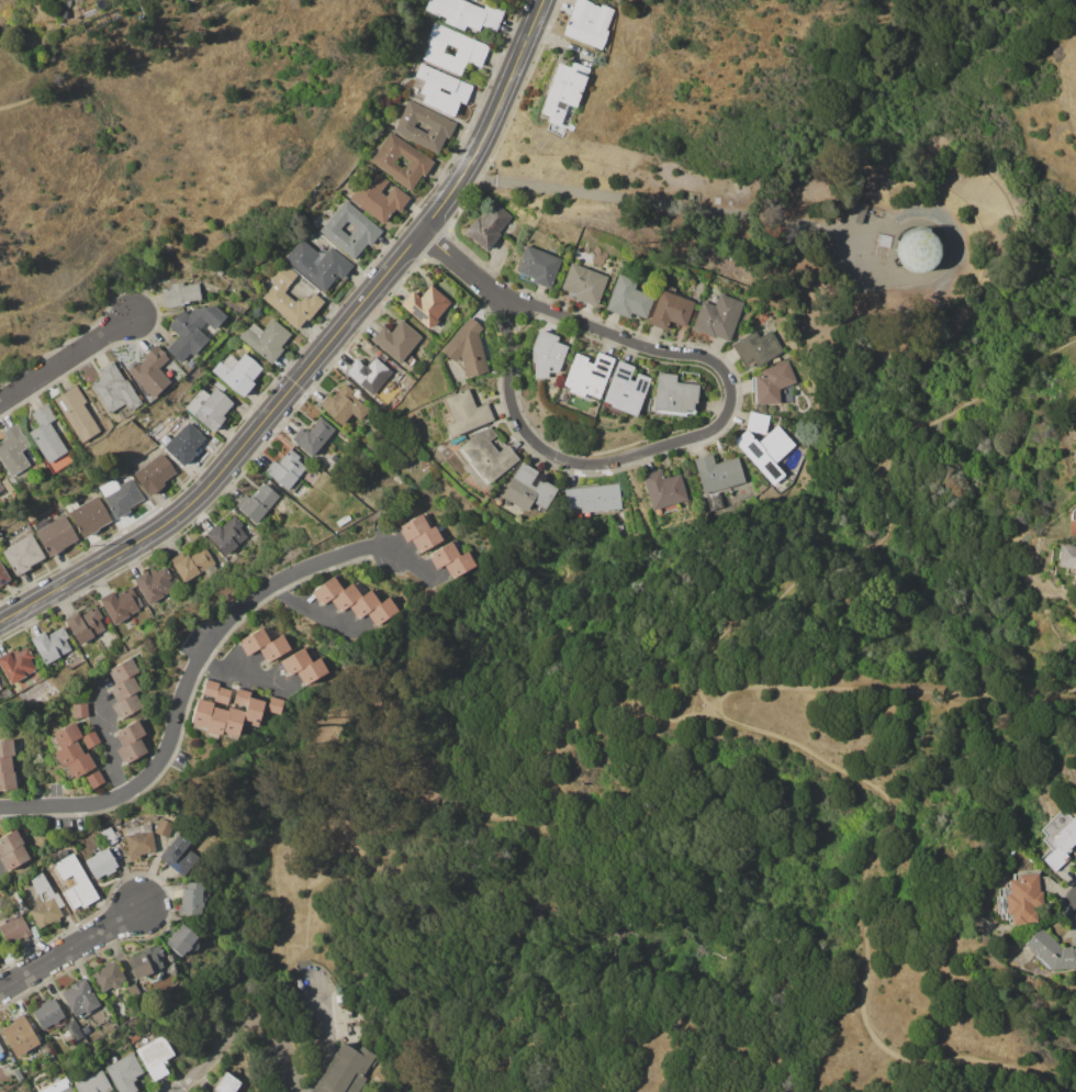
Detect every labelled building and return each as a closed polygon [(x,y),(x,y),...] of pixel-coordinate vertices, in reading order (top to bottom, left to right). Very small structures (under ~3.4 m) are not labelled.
[(423,12),(428,0),(462,0),(484,9),(485,8),(502,15),(496,30),(481,24),(477,34),(423,12)] [(562,33),(575,0),(584,0),(601,7),(602,4),(615,9),(606,30),(608,30),(601,48),(562,33)] [(434,22),(489,46),(480,67),(467,60),(460,76),(422,59),(428,45),(425,43),(434,22)] [(590,69),(570,124),(574,127),(571,132),(565,129),(562,137),(546,131),(549,122),(547,122),(547,119),(538,115),(557,63),(570,67),(571,63),(590,69)] [(421,64),(472,86),(464,104),(459,101),(453,115),(422,102),(423,100),(410,93),(417,77),(415,76),(421,64)] [(408,99),(456,123),(448,138),(446,137),(437,154),(416,143),(416,142),(393,130),(408,99)] [(390,131),(434,163),(424,177),(421,176),(410,191),(390,178),(392,176),(369,159),(390,131)] [(349,197),(373,168),(389,181),(380,191),(386,196),(394,186),(410,198),(399,211),(394,208),(382,223),(349,197)] [(345,199),(382,230),(369,246),(367,244),(354,259),(318,232),(345,199)] [(849,220),(862,222),(865,203),(852,201),(849,220)] [(464,232),(477,216),(479,219),(493,202),(511,215),(498,232),(500,233),(486,249),(464,232)] [(917,227),(928,230),(937,237),(941,248),(939,260),(930,269),(919,272),(908,270),(899,263),(895,252),(897,239),(906,231),(917,227)] [(284,259),(302,238),(318,252),(316,255),(321,258),(330,246),(354,265),(341,279),(337,276),(324,291),(284,259)] [(515,269),(525,245),(561,258),(550,287),(533,280),(534,277),(515,269)] [(259,296),(272,279),(269,277),(282,261),(296,274),(287,286),(288,288),(283,292),(294,301),(298,299),(300,301),(305,294),(309,298),(314,292),(324,301),(309,320),(307,319),(299,328),(259,296)] [(561,288),(571,263),(607,277),(596,305),(574,297),(575,293),(561,288)] [(605,308),(618,274),(637,280),(634,289),(654,297),(646,319),(630,313),(629,317),(605,308)] [(161,288),(170,287),(169,283),(182,281),(183,285),(198,282),(201,299),(188,301),(188,303),(182,303),(182,305),(165,308),(161,288)] [(400,304),(411,290),(419,297),(429,285),(449,301),(435,319),(437,320),(431,326),(429,325),(428,327),(400,304)] [(648,323),(661,288),(665,290),(668,285),(675,288),(674,291),(688,297),(687,300),(695,302),(684,328),(669,322),(665,330),(648,323)] [(692,328),(702,301),(715,305),(720,293),(743,302),(729,341),(715,335),(714,337),(692,328)] [(166,349),(178,335),(168,326),(183,309),(189,314),(194,308),(215,305),(225,313),(227,315),(214,330),(205,321),(199,328),(209,338),(192,356),(188,353),(179,361),(166,349)] [(441,350),(469,316),(482,327),(478,333),(487,370),(466,376),(460,355),(455,361),(441,350)] [(238,337),(246,327),(247,328),(251,323),(261,331),(271,317),(291,333),(281,346),(283,348),(271,364),(238,337)] [(421,336),(422,337),(408,354),(415,360),(410,367),(403,360),(401,364),(370,341),(383,325),(390,331),(400,319),(421,336)] [(539,328),(558,336),(556,342),(569,347),(558,372),(548,372),(548,377),(534,378),(534,361),(531,361),(530,347),(539,328)] [(731,345),(754,330),(759,336),(770,330),(783,349),(756,366),(753,361),(744,367),(731,345)] [(126,369),(136,359),(139,363),(145,357),(143,354),(156,342),(170,357),(158,368),(170,381),(153,398),(126,369)] [(380,350),(396,365),(391,370),(376,356),(380,350)] [(211,370),(220,360),(222,363),(229,354),(237,360),(244,352),(262,367),(251,380),(255,382),(243,397),(211,370)] [(614,358),(598,398),(584,392),(583,395),(568,390),(569,387),(562,385),(575,352),(587,357),(585,361),(592,364),(596,352),(614,358)] [(345,371),(356,358),(366,366),(373,356),(391,371),(372,394),(345,371)] [(753,370),(773,363),(771,359),(777,356),(780,360),(787,357),(787,359),(796,382),(789,386),(792,400),(778,401),(778,402),(755,403),(755,391),(751,391),(751,377),(754,377),(753,370)] [(112,360),(124,381),(127,379),(142,404),(130,412),(124,403),(108,413),(89,382),(102,375),(99,369),(112,360)] [(618,360),(634,366),(628,379),(632,380),(636,372),(650,378),(636,416),(621,410),(619,415),(599,409),(618,360)] [(657,372),(677,374),(676,381),(698,383),(696,403),(694,403),(694,413),(686,412),(686,414),(647,411),(648,398),(654,398),(657,372)] [(213,382),(216,379),(225,387),(222,391),(213,382)] [(52,399),(75,383),(86,401),(82,403),(101,431),(82,443),(52,399)] [(320,406),(329,395),(332,398),(345,383),(355,391),(351,394),(369,410),(360,420),(351,413),(341,425),(320,406)] [(184,409),(201,388),(209,394),(215,387),(233,401),(222,415),(225,417),(213,432),(184,409)] [(451,436),(441,412),(447,410),(441,398),(468,388),(474,406),(486,402),(494,420),(451,436)] [(393,397),(397,400),(393,405),(389,402),(393,397)] [(27,432),(37,425),(30,414),(46,403),(65,430),(56,435),(66,450),(48,464),(27,432)] [(750,411),(770,415),(765,434),(746,428),(750,411)] [(312,456),(291,439),(301,427),(304,431),(306,428),(309,431),(321,416),(335,428),(312,456)] [(188,422),(204,437),(193,449),(197,452),(183,466),(164,447),(188,422)] [(14,483),(0,461),(0,441),(5,437),(1,432),(7,428),(8,426),(10,427),(15,423),(22,435),(25,436),(25,439),(30,445),(21,450),(34,471),(14,483)] [(458,447),(487,424),(496,435),(489,441),(498,453),(507,445),(518,458),(487,483),(458,447)] [(733,441),(746,430),(758,443),(776,425),(794,444),(774,463),(784,473),(773,484),(733,441)] [(22,450),(30,446),(37,457),(30,463),(22,450)] [(265,470),(273,459),(277,461),(282,455),(284,456),(288,452),(287,450),(289,448),(300,457),(298,459),(306,467),(287,490),(265,470)] [(133,473),(160,454),(169,461),(175,473),(162,482),(165,484),(148,495),(133,473)] [(693,459),(711,454),(715,464),(738,456),(744,481),(729,486),(729,489),(719,492),(724,505),(710,510),(706,494),(704,494),(693,459)] [(426,460),(431,466),(427,470),(422,464),(426,460)] [(520,461),(538,471),(535,476),(557,488),(543,512),(530,504),(527,511),(501,497),(512,478),(520,461)] [(642,475),(661,468),(663,479),(680,473),(687,498),(676,501),(679,508),(657,515),(654,510),(653,510),(642,475)] [(98,486),(115,477),(120,484),(132,478),(143,500),(128,508),(131,511),(114,519),(98,486)] [(1,482),(7,479),(14,491),(9,495),(1,482)] [(279,497),(255,523),(235,505),(245,493),(249,497),(250,494),(253,497),(265,483),(279,497)] [(563,489),(618,483),(620,510),(565,515),(563,489)] [(64,505),(75,500),(78,505),(98,494),(112,521),(81,537),(64,505)] [(396,526),(422,513),(429,528),(410,539),(404,542),(396,526)] [(34,531),(37,530),(34,523),(46,515),(51,522),(63,514),(78,539),(49,556),(34,531)] [(206,533),(217,524),(220,527),(234,515),(242,525),(239,527),(247,536),(225,555),(206,533)] [(410,539),(429,528),(435,525),(442,539),(417,553),(410,539)] [(2,551),(31,535),(44,557),(31,565),(32,567),(15,576),(2,551)] [(428,553),(451,541),(460,555),(444,565),(436,568),(428,553)] [(1061,544),(1075,545),(1075,583),(1073,582),(1074,575),(1064,573),(1065,566),(1057,565),(1061,544)] [(182,582),(168,559),(184,549),(189,556),(204,547),(214,564),(213,564),(216,569),(208,573),(205,568),(182,582)] [(444,565),(460,555),(468,551),(475,565),(453,576),(452,573),(449,575),(444,565)] [(10,580),(0,586),(0,561),(10,579),(10,580)] [(133,579),(147,570),(147,572),(155,568),(156,570),(165,566),(171,577),(168,578),(175,589),(147,604),(133,579)] [(312,591),(334,576),(344,589),(329,599),(322,604),(312,591)] [(329,599),(344,589),(352,583),(361,597),(348,605),(338,612),(329,599)] [(99,599),(112,591),(114,594),(117,592),(117,593),(130,586),(143,605),(138,608),(139,610),(115,625),(99,599)] [(348,605),(361,597),(371,590),(380,603),(367,613),(358,619),(348,605)] [(367,613),(380,603),(389,598),(397,611),(376,626),(367,613)] [(64,620),(79,610),(81,614),(94,605),(102,617),(99,620),(105,629),(94,636),(80,646),(64,620)] [(31,639),(46,631),(48,635),(63,626),(69,638),(67,639),(72,649),(45,665),(31,639)] [(238,640),(262,627),(270,642),(258,649),(247,655),(238,640)] [(258,649),(270,642),(282,635),(289,649),(266,664),(258,649)] [(11,686),(0,667),(0,656),(15,646),(19,651),(27,647),(34,658),(31,660),(36,670),(11,686)] [(280,660),(304,647),(312,661),(295,671),(289,676),(280,660)] [(295,671),(312,661),(320,657),(328,671),(303,686),(295,671)] [(109,669),(131,658),(138,672),(133,676),(116,684),(109,669)] [(110,688),(116,684),(133,676),(141,690),(135,693),(117,703),(110,688)] [(206,679),(218,682),(217,684),(214,698),(202,693),(206,679)] [(231,689),(226,704),(213,700),(214,698),(217,684),(231,689)] [(237,688),(250,691),(248,697),(246,706),(233,702),(237,688)] [(111,706),(117,703),(135,693),(143,707),(122,718),(121,716),(117,718),(111,706)] [(270,695),(283,700),(280,713),(266,710),(270,695)] [(248,697),(265,701),(257,726),(255,726),(254,728),(242,725),(245,711),(246,706),(248,697)] [(198,698),(213,702),(212,705),(204,731),(193,727),(194,724),(190,723),(198,698)] [(72,704),(88,703),(89,717),(72,718),(72,704)] [(212,705),(228,711),(222,732),(220,737),(216,736),(215,738),(203,735),(204,731),(212,705)] [(229,706),(245,711),(242,725),(236,739),(224,736),(225,733),(222,732),(228,711),(229,706)] [(116,732),(137,720),(146,734),(141,737),(124,746),(116,732)] [(49,738),(54,736),(53,734),(75,723),(82,737),(80,738),(77,740),(56,750),(49,738)] [(80,738),(82,737),(93,731),(101,743),(87,750),(80,738)] [(116,750),(124,746),(141,737),(148,751),(124,765),(116,750)] [(12,756),(0,757),(0,740),(13,739),(14,747),(15,756),(12,756)] [(77,740),(83,755),(63,767),(61,765),(57,767),(51,754),(56,750),(77,740)] [(63,767),(83,755),(88,753),(96,767),(74,779),(72,776),(69,778),(63,767)] [(14,772),(12,756),(0,757),(0,774),(14,772)] [(86,777),(98,770),(104,782),(92,789),(86,777)] [(16,789),(0,791),(0,774),(14,772),(16,789)] [(1074,816),(1075,819),(1075,842),(1064,854),(1067,857),(1054,871),(1042,860),(1052,850),(1042,839),(1045,836),(1040,829),(1062,809),(1072,818),(1074,816)] [(160,817),(173,824),(168,838),(154,832),(160,817)] [(121,828),(152,823),(156,853),(152,853),(153,855),(143,857),(143,854),(141,855),(141,859),(130,861),(126,837),(122,838),(121,828)] [(110,827),(117,840),(111,845),(105,836),(103,837),(101,832),(110,827)] [(1,855),(0,853),(0,838),(14,829),(22,844),(21,844),(1,855)] [(181,832),(192,842),(182,853),(186,855),(189,850),(197,857),(193,861),(194,863),(183,877),(159,857),(181,832)] [(7,871),(0,860),(0,855),(1,855),(21,844),(30,859),(7,871)] [(58,853),(66,848),(68,854),(61,857),(58,853)] [(107,848),(117,866),(114,868),(115,870),(107,876),(105,873),(96,879),(85,861),(96,855),(94,854),(99,850),(100,853),(107,848)] [(72,853),(96,893),(98,891),(105,904),(98,909),(94,904),(86,909),(83,906),(82,907),(81,905),(71,911),(61,893),(77,884),(71,876),(63,880),(53,865),(72,853)] [(1038,870),(1039,891),(1042,891),(1042,902),(1040,902),(1042,921),(1010,924),(1010,920),(1000,920),(999,914),(998,914),(997,896),(998,896),(998,888),(1007,887),(1007,879),(1011,879),(1011,872),(1038,870)] [(42,872),(54,894),(56,892),(64,905),(59,909),(63,915),(37,929),(27,911),(40,904),(38,903),(48,898),(44,890),(36,893),(30,879),(42,872)] [(205,883),(205,891),(203,891),(201,914),(186,913),(186,915),(178,915),(179,904),(182,904),(182,889),(186,889),(187,882),(205,883)] [(9,947),(0,930),(0,925),(21,914),(32,934),(9,947)] [(165,944),(168,939),(166,938),(172,931),(175,932),(181,924),(198,937),(181,957),(165,944)] [(1062,947),(1075,946),(1075,967),(1052,970),(1047,970),(1044,967),(1031,956),(1033,954),(1023,944),(1039,927),(1062,947)] [(127,957),(146,950),(145,949),(154,946),(155,948),(159,946),(164,956),(160,957),(164,966),(154,969),(155,971),(135,979),(127,957)] [(92,974),(105,967),(104,963),(109,961),(111,963),(115,961),(125,979),(119,982),(121,984),(113,989),(111,987),(101,992),(92,974)] [(296,979),(301,982),(295,990),(290,985),(296,979)] [(61,992),(70,988),(69,985),(80,980),(81,982),(86,980),(99,1005),(86,1013),(83,1011),(74,1015),(61,992)] [(126,988),(134,983),(142,998),(134,1002),(126,988)] [(31,1012),(41,1006),(40,1004),(48,1000),(49,1002),(54,1000),(64,1017),(42,1029),(31,1012)] [(0,1029),(13,1022),(12,1019),(22,1014),(35,1036),(38,1034),(42,1039),(38,1041),(40,1043),(16,1057),(0,1029)] [(64,1025),(74,1019),(83,1035),(74,1040),(64,1025)] [(81,1028),(87,1025),(90,1032),(85,1035),(81,1028)] [(136,1050),(162,1035),(175,1056),(167,1060),(168,1062),(165,1065),(169,1072),(154,1081),(136,1050)] [(379,1057),(357,1091),(311,1091),(343,1041),(360,1052),(362,1048),(379,1057)] [(138,1090),(134,1091),(118,1091),(105,1068),(132,1052),(144,1072),(135,1078),(137,1080),(133,1082),(138,1090)] [(12,1072),(18,1068),(23,1079),(18,1082),(12,1072)] [(101,1069),(114,1091),(78,1091),(71,1081),(81,1076),(82,1079),(101,1069)] [(240,1083),(235,1091),(212,1091),(226,1072),(240,1083)] [(70,1087),(73,1091),(40,1091),(64,1079),(68,1087),(70,1087)]
